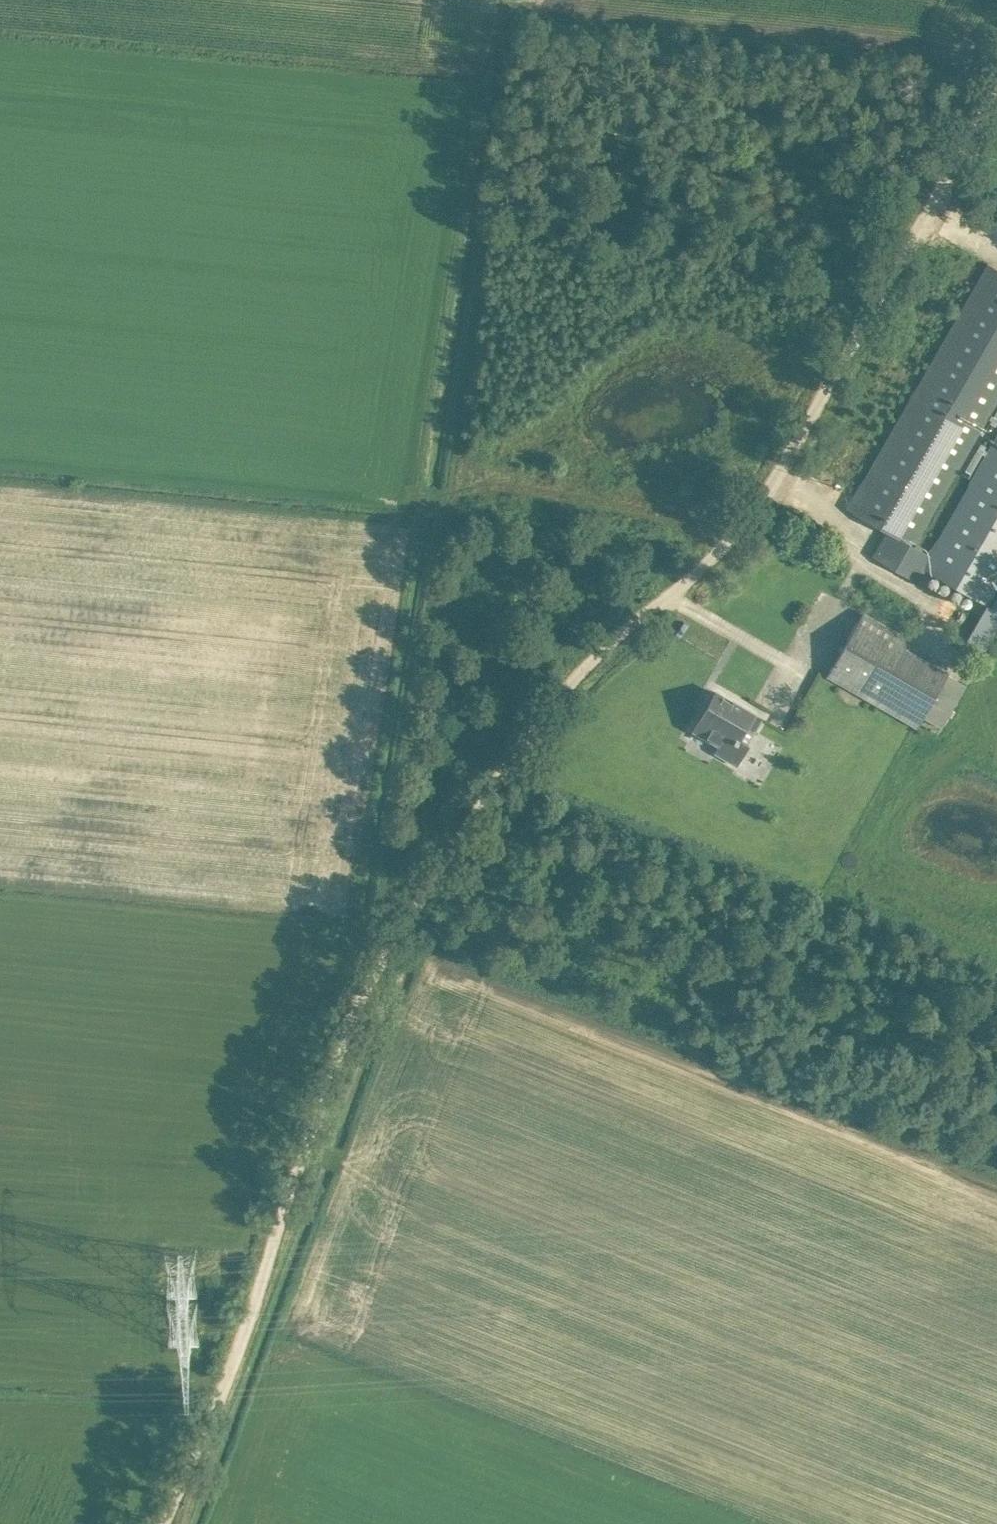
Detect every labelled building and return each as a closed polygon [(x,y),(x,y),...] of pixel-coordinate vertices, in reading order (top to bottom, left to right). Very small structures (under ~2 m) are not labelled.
[(848,509),(887,531),(873,556),(890,566),(917,581),(924,568),(988,605),(968,639),(985,649),(996,628),(996,439),(930,556),(912,546),(996,398),(996,268),(988,264),(848,509)] [(875,694),(872,700),(917,726),(948,671),(903,645),(907,637),(863,612),(827,674),(837,680),(841,674),(875,694)] [(739,739),(754,713),(715,691),(693,729),(719,744),(715,751),(737,764),(748,744),(739,739)]
